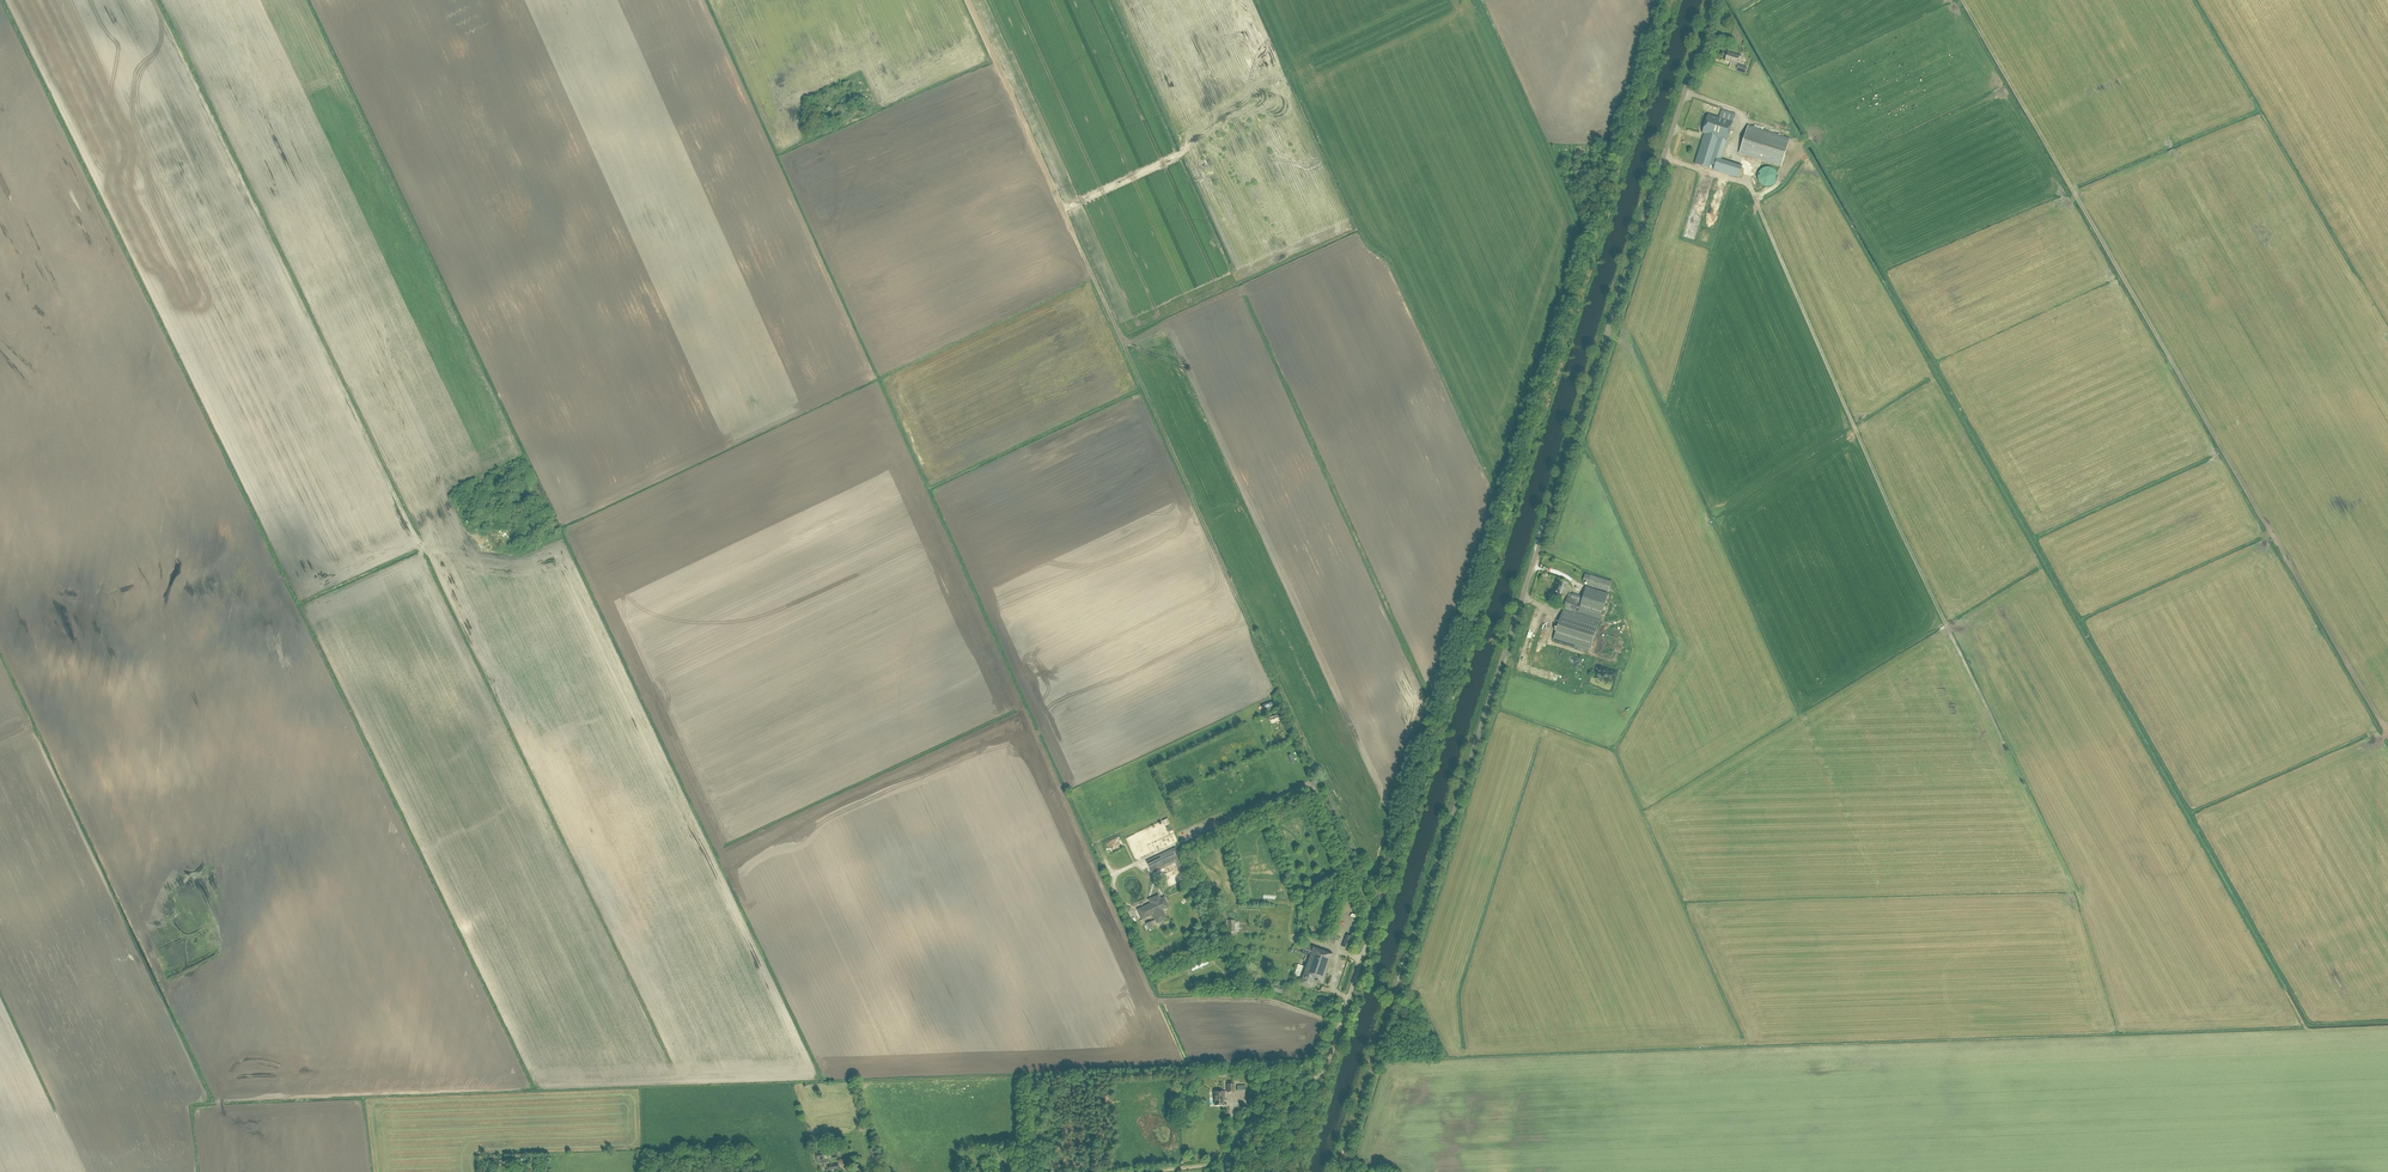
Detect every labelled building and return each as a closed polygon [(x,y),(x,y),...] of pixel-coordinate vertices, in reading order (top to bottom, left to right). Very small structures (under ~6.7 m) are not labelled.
[(1736,65),(1738,57),(1727,53),(1724,62),(1736,65)] [(1746,74),(1748,68),(1738,65),(1736,71),(1746,74)] [(1721,160),(1736,114),(1722,110),(1719,119),(1708,115),(1702,134),(1704,134),(1694,164),(1738,178),(1742,166),(1721,160)] [(1781,167),(1790,140),(1748,126),(1739,154),(1781,167)] [(1768,187),(1769,187),(1770,187),(1771,187),(1772,186),(1773,186),(1774,185),(1775,184),(1776,183),(1776,182),(1776,181),(1777,181),(1777,180),(1777,179),(1777,178),(1777,177),(1777,176),(1777,175),(1776,174),(1776,173),(1776,172),(1775,172),(1774,171),(1774,170),(1773,170),(1772,169),(1771,169),(1770,168),(1769,168),(1768,168),(1767,168),(1766,168),(1765,168),(1764,169),(1763,169),(1762,170),(1761,170),(1761,171),(1760,172),(1759,172),(1759,173),(1759,174),(1758,175),(1758,176),(1758,177),(1758,178),(1758,179),(1758,180),(1758,181),(1759,181),(1759,182),(1759,183),(1760,184),(1761,185),(1762,186),(1763,186),(1764,187),(1765,187),(1766,187),(1767,187),(1768,187)] [(1726,214),(1734,217),(1738,204),(1730,202),(1726,214)] [(1609,592),(1612,582),(1585,574),(1583,582),(1588,584),(1588,586),(1609,592)] [(1562,594),(1566,580),(1556,577),(1552,591),(1562,594)] [(1589,653),(1608,596),(1586,588),(1583,596),(1573,593),(1572,596),(1568,595),(1553,641),(1589,653)] [(1610,648),(1614,639),(1599,633),(1595,642),(1610,648)] [(1165,772),(1169,777),(1174,773),(1169,768),(1165,772)] [(1108,851),(1122,844),(1117,835),(1103,842),(1108,851)] [(1194,886),(1175,848),(1146,862),(1152,874),(1175,863),(1188,889),(1194,886)] [(1192,890),(1185,893),(1187,898),(1194,894),(1192,890)] [(1157,901),(1156,898),(1154,898),(1151,899),(1151,900),(1150,901),(1151,905),(1147,907),(1147,906),(1138,910),(1142,919),(1153,914),(1155,920),(1160,918),(1161,921),(1166,918),(1162,910),(1167,908),(1168,906),(1166,903),(1165,902),(1162,904),(1160,900),(1157,901)] [(1146,900),(1134,905),(1135,909),(1148,904),(1146,900)] [(1348,949),(1352,937),(1346,935),(1342,947),(1348,949)] [(1327,943),(1333,945),(1336,938),(1329,936),(1327,943)] [(1322,984),(1333,954),(1305,944),(1301,955),(1309,958),(1306,967),(1298,964),(1294,975),(1302,977),(1299,984),(1311,988),(1312,983),(1313,984),(1313,981),(1322,984)] [(1195,981),(1215,973),(1212,966),(1208,968),(1207,967),(1192,972),(1195,981)] [(1223,1096),(1224,1096),(1224,1091),(1213,1092),(1213,1096),(1214,1096),(1215,1105),(1223,1105),(1223,1096)] [(815,1153),(817,1161),(831,1159),(837,1158),(836,1149),(815,1153)] [(881,1162),(877,1151),(871,1153),(875,1164),(881,1162)]
